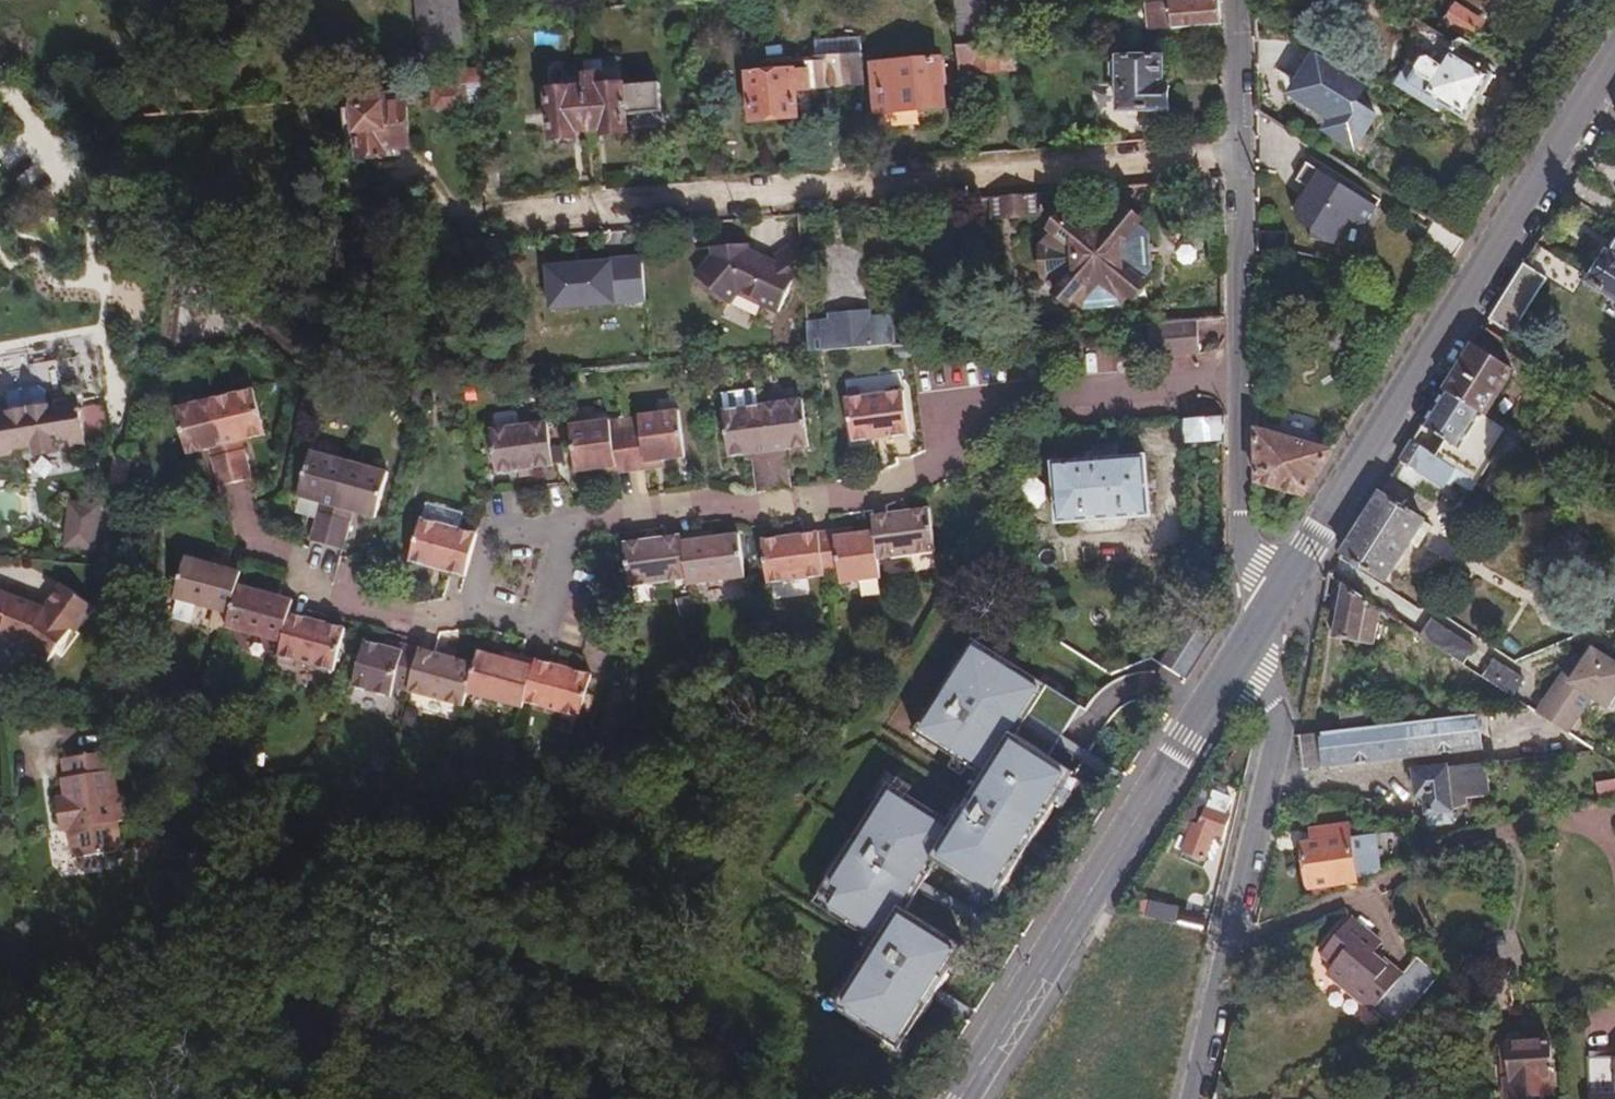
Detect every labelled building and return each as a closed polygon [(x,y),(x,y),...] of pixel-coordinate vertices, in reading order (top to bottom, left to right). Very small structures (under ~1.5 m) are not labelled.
[(448,0),(412,0),(420,62),(455,57),(448,0)] [(949,17),(982,14),(981,0),(947,0),(949,17)] [(1150,34),(1214,28),(1212,0),(1147,6),(1150,34)] [(949,17),(951,50),(985,47),(982,14),(949,17)] [(1449,46),(1413,22),(1408,29),(1410,56),(1392,86),(1430,111),(1433,106),(1459,122),(1485,79),(1444,53),(1449,46)] [(951,50),(954,78),(1010,74),(1008,45),(985,47),(951,50)] [(1381,95),(1320,56),(1300,89),(1303,100),(1325,114),(1337,112),(1354,123),(1343,140),(1370,157),(1391,125),(1371,112),(1381,95)] [(830,59),(832,87),(852,86),(850,57),(830,59)] [(810,89),(832,87),(830,59),(808,60),(810,89)] [(1158,89),(1157,60),(1115,61),(1115,64),(1107,64),(1108,82),(1117,82),(1118,113),(1165,111),(1165,89),(1158,89)] [(932,82),(931,67),(867,72),(870,112),(928,107),(926,82),(932,82)] [(802,94),(800,76),(743,80),(746,125),(790,122),(788,95),(802,94)] [(454,92),(478,91),(477,77),(431,80),(432,94),(454,92)] [(576,80),(580,135),(594,134),(594,138),(619,137),(617,120),(651,118),(649,88),(615,90),(614,78),(576,80)] [(567,135),(580,135),(576,80),(563,81),(558,81),(559,94),(542,95),(545,142),(567,140),(567,135)] [(456,109),(454,92),(432,94),(426,94),(427,111),(456,109)] [(400,97),(340,102),(343,140),(355,139),(357,164),(382,162),(382,154),(405,152),(400,97)] [(116,119),(107,120),(109,138),(118,137),(116,119)] [(1337,246),(1352,221),(1361,227),(1367,226),(1379,209),(1310,167),(1299,183),(1313,192),(1298,214),(1300,224),(1314,232),(1312,239),(1337,246)] [(1041,216),(1040,196),(994,199),(995,220),(1041,216)] [(1136,223),(1120,209),(1101,233),(1079,234),(1060,217),(1048,230),(1054,238),(1040,251),(1043,275),(1056,286),(1051,292),(1065,304),(1071,298),(1082,307),(1118,304),(1124,297),(1131,301),(1143,288),(1138,283),(1148,270),(1145,238),(1133,227),(1136,223)] [(794,271),(791,239),(764,263),(741,248),(704,252),(705,262),(690,279),(723,308),(734,298),(771,319),(794,271)] [(1532,249),(1485,323),(1511,337),(1544,286),(1547,285),(1559,266),(1532,249)] [(1604,260),(1586,289),(1614,306),(1614,266),(1604,260)] [(799,328),(801,355),(889,348),(886,320),(866,322),(865,316),(822,320),(821,326),(799,328)] [(1193,357),(1190,324),(1144,328),(1146,360),(1193,357)] [(1472,352),(1443,396),(1483,420),(1510,376),(1472,352)] [(6,415),(45,409),(42,394),(35,390),(8,394),(3,402),(6,415)] [(208,400),(226,485),(241,481),(233,442),(256,438),(246,392),(208,400)] [(903,436),(897,393),(840,401),(846,443),(903,436)] [(1435,460),(1462,477),(1472,484),(1503,433),(1483,420),(1443,396),(1422,430),(1444,444),(1435,460)] [(212,488),(226,485),(208,400),(170,408),(179,455),(204,450),(212,488)] [(757,407),(769,492),(785,490),(780,452),(801,449),(795,402),(757,407)] [(45,409),(6,415),(0,416),(0,456),(6,455),(5,452),(103,435),(98,407),(75,411),(73,404),(45,409)] [(751,494),(769,492),(757,407),(717,413),(723,459),(746,456),(751,494)] [(620,429),(626,473),(654,469),(654,463),(676,460),(670,415),(631,420),(632,428),(620,429)] [(1220,422),(1178,424),(1180,448),(1221,446),(1220,422)] [(544,468),(539,425),(484,431),(489,474),(544,468)] [(598,477),(626,473),(620,429),(607,431),(606,425),(568,430),(575,475),(597,472),(598,477)] [(1253,488),(1299,503),(1324,463),(1318,455),(1253,437),(1253,488)] [(1412,446),(1400,465),(1443,491),(1446,487),(1452,491),(1462,477),(1435,460),(1412,446)] [(305,542),(320,546),(341,465),(304,456),(292,501),(314,507),(305,542)] [(117,490),(122,461),(107,458),(102,487),(117,490)] [(1144,522),(1140,461),(1048,468),(1052,528),(1144,522)] [(341,465),(320,546),(333,550),(342,514),(365,520),(377,475),(341,465)] [(1494,477),(1486,489),(1497,496),(1505,483),(1494,477)] [(1376,497),(1338,558),(1381,584),(1404,547),(1418,525),(1419,524),(1376,497)] [(65,550),(94,553),(98,512),(70,508),(65,550)] [(869,534),(872,560),(927,554),(922,511),(867,518),(869,534)] [(458,580),(470,536),(414,522),(402,565),(458,580)] [(1418,525),(1404,547),(1413,552),(1427,531),(1418,525)] [(875,583),(872,560),(869,534),(846,537),(845,531),(811,535),(817,580),(835,578),(836,587),(875,583)] [(674,538),(680,583),(681,583),(682,591),(740,583),(733,536),(710,539),(709,534),(674,538)] [(760,587),(817,580),(811,535),(755,541),(760,587)] [(625,590),(680,583),(674,538),(619,546),(625,590)] [(171,604),(225,618),(232,590),(236,575),(204,567),(181,561),(171,604)] [(206,562),(204,567),(236,575),(238,570),(206,562)] [(22,651),(44,666),(69,634),(72,636),(91,612),(61,589),(42,613),(0,596),(0,642),(22,651)] [(1376,613),(1339,589),(1330,641),(1369,649),(1376,613)] [(222,631),(277,645),(284,617),(287,604),(232,590),(225,618),(222,631)] [(284,617),(277,645),(273,661),(326,674),(337,631),(284,617)] [(1426,623),(1415,640),(1457,667),(1468,650),(1426,623)] [(386,692),(401,696),(413,653),(399,649),(397,655),(384,651),(359,644),(345,693),(383,703),(386,692)] [(846,1023),(898,1055),(929,1005),(922,1000),(926,993),(930,987),(937,991),(961,952),(902,916),(921,885),(932,868),(992,904),(1036,831),(1070,775),(1045,760),(1059,737),(1076,709),(968,644),(912,737),(981,779),(951,828),(882,786),(822,884),(837,893),(823,917),(872,946),(837,1005),(851,1014),(846,1023)] [(386,645),(384,651),(397,655),(399,649),(386,645)] [(1599,652),(1578,684),(1562,674),(1537,715),(1576,739),(1589,717),(1600,725),(1610,709),(1614,712),(1614,662),(1599,652)] [(454,711),(458,695),(466,667),(413,653),(401,696),(454,711)] [(525,670),(527,663),(493,653),(491,661),(525,670)] [(513,710),(515,703),(525,670),(491,661),(470,655),(466,667),(458,695),(513,710)] [(525,670),(515,703),(569,718),(580,677),(527,663),(525,670)] [(1477,681),(1506,700),(1518,682),(1488,663),(1477,681)] [(1336,716),(1338,733),(1374,730),(1372,712),(1336,716)] [(1338,733),(1295,738),(1298,767),(1475,748),(1472,719),(1374,730),(1338,733)] [(625,760),(638,743),(628,735),(625,740),(621,737),(612,750),(625,760)] [(59,823),(61,831),(65,858),(111,851),(106,823),(112,822),(102,754),(55,761),(58,779),(54,780),(57,798),(46,800),(50,825),(59,823)] [(376,777),(381,763),(371,760),(366,774),(376,777)] [(1479,768),(1410,774),(1412,800),(1419,800),(1422,827),(1444,826),(1443,815),(1459,809),(1459,803),(1482,800),(1479,768)] [(1227,796),(1212,790),(1206,809),(1204,807),(1197,826),(1192,825),(1184,851),(1207,859),(1217,831),(1223,833),(1230,815),(1222,812),(1227,796)] [(51,832),(61,831),(59,823),(50,825),(51,832)] [(1348,866),(1345,842),(1344,832),(1309,836),(1310,845),(1297,846),(1303,889),(1351,883),(1348,866)] [(1359,840),(1345,842),(1348,866),(1362,864),(1359,840)] [(1144,904),(1140,921),(1168,927),(1171,909),(1144,904)] [(1347,922),(1318,956),(1331,966),(1324,974),(1381,1022),(1392,1031),(1434,980),(1413,962),(1399,978),(1371,955),(1377,947),(1347,922)] [(1512,974),(1484,975),(1485,1007),(1514,1006),(1512,974)] [(1377,1049),(1392,1031),(1381,1022),(1366,1040),(1377,1049)] [(1507,1046),(1508,1084),(1500,1084),(1501,1098),(1545,1098),(1544,1081),(1546,1081),(1545,1045),(1507,1046)] [(1508,1084),(1507,1046),(1499,1046),(1500,1084),(1508,1084)] [(1612,1060),(1613,1097),(1589,1098),(1614,1098),(1614,1060),(1612,1060)]
